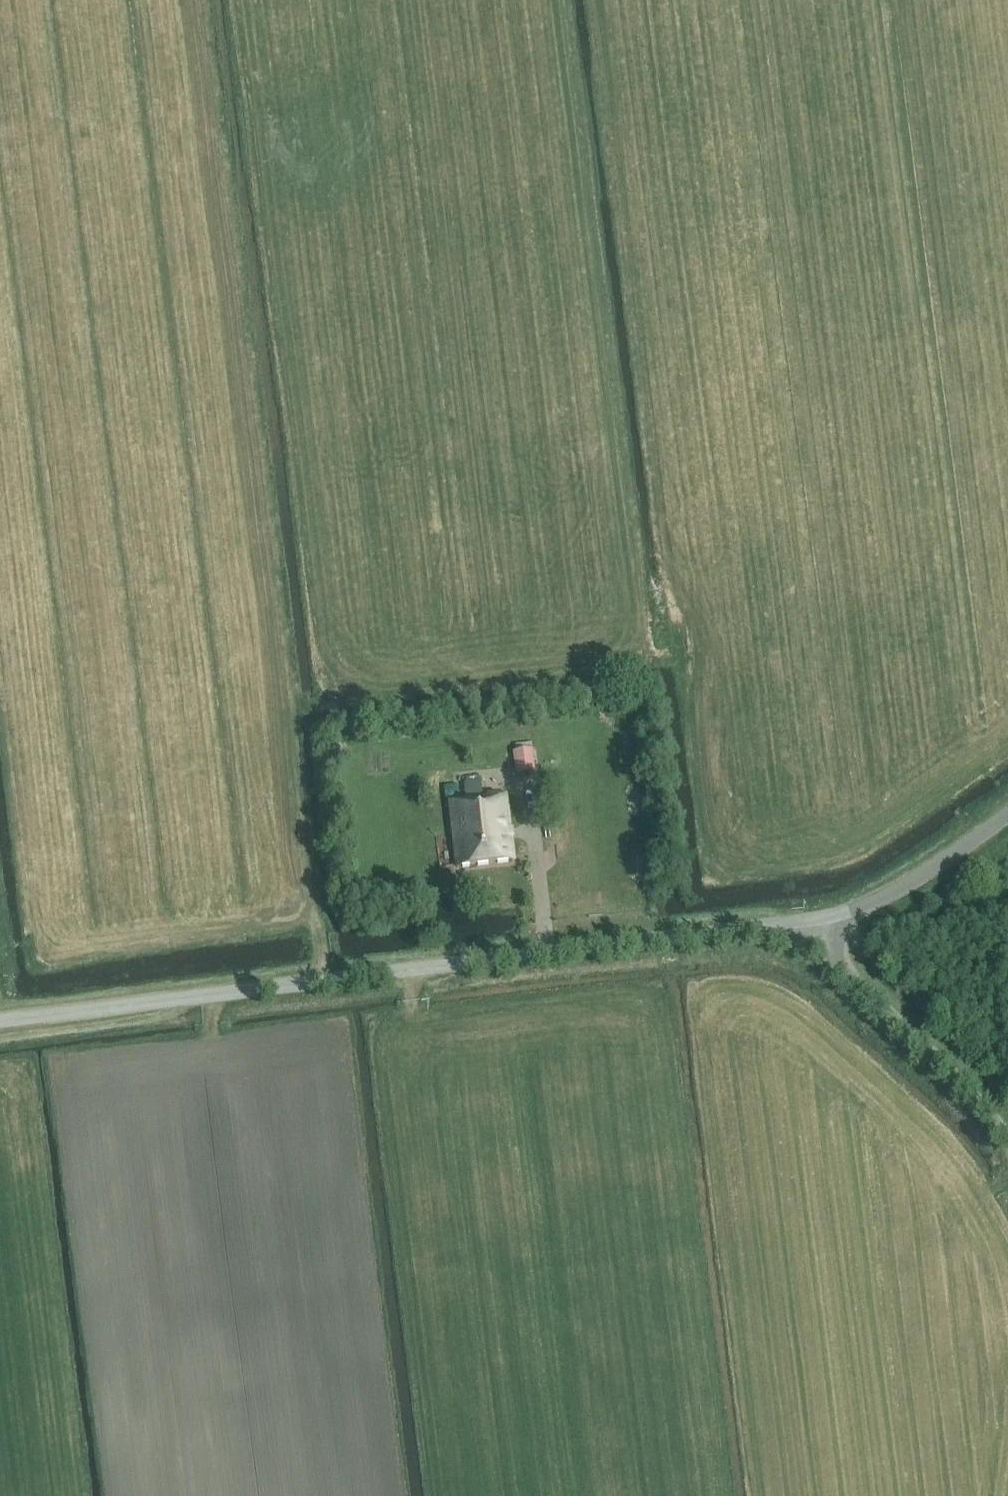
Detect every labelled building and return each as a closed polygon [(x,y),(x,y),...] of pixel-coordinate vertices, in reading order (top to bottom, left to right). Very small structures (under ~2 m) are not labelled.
[(532,750),(516,752),(519,776),(535,774),(532,750)] [(457,868),(514,860),(506,796),(482,799),(480,782),(464,784),(466,801),(449,803),(457,868)]
